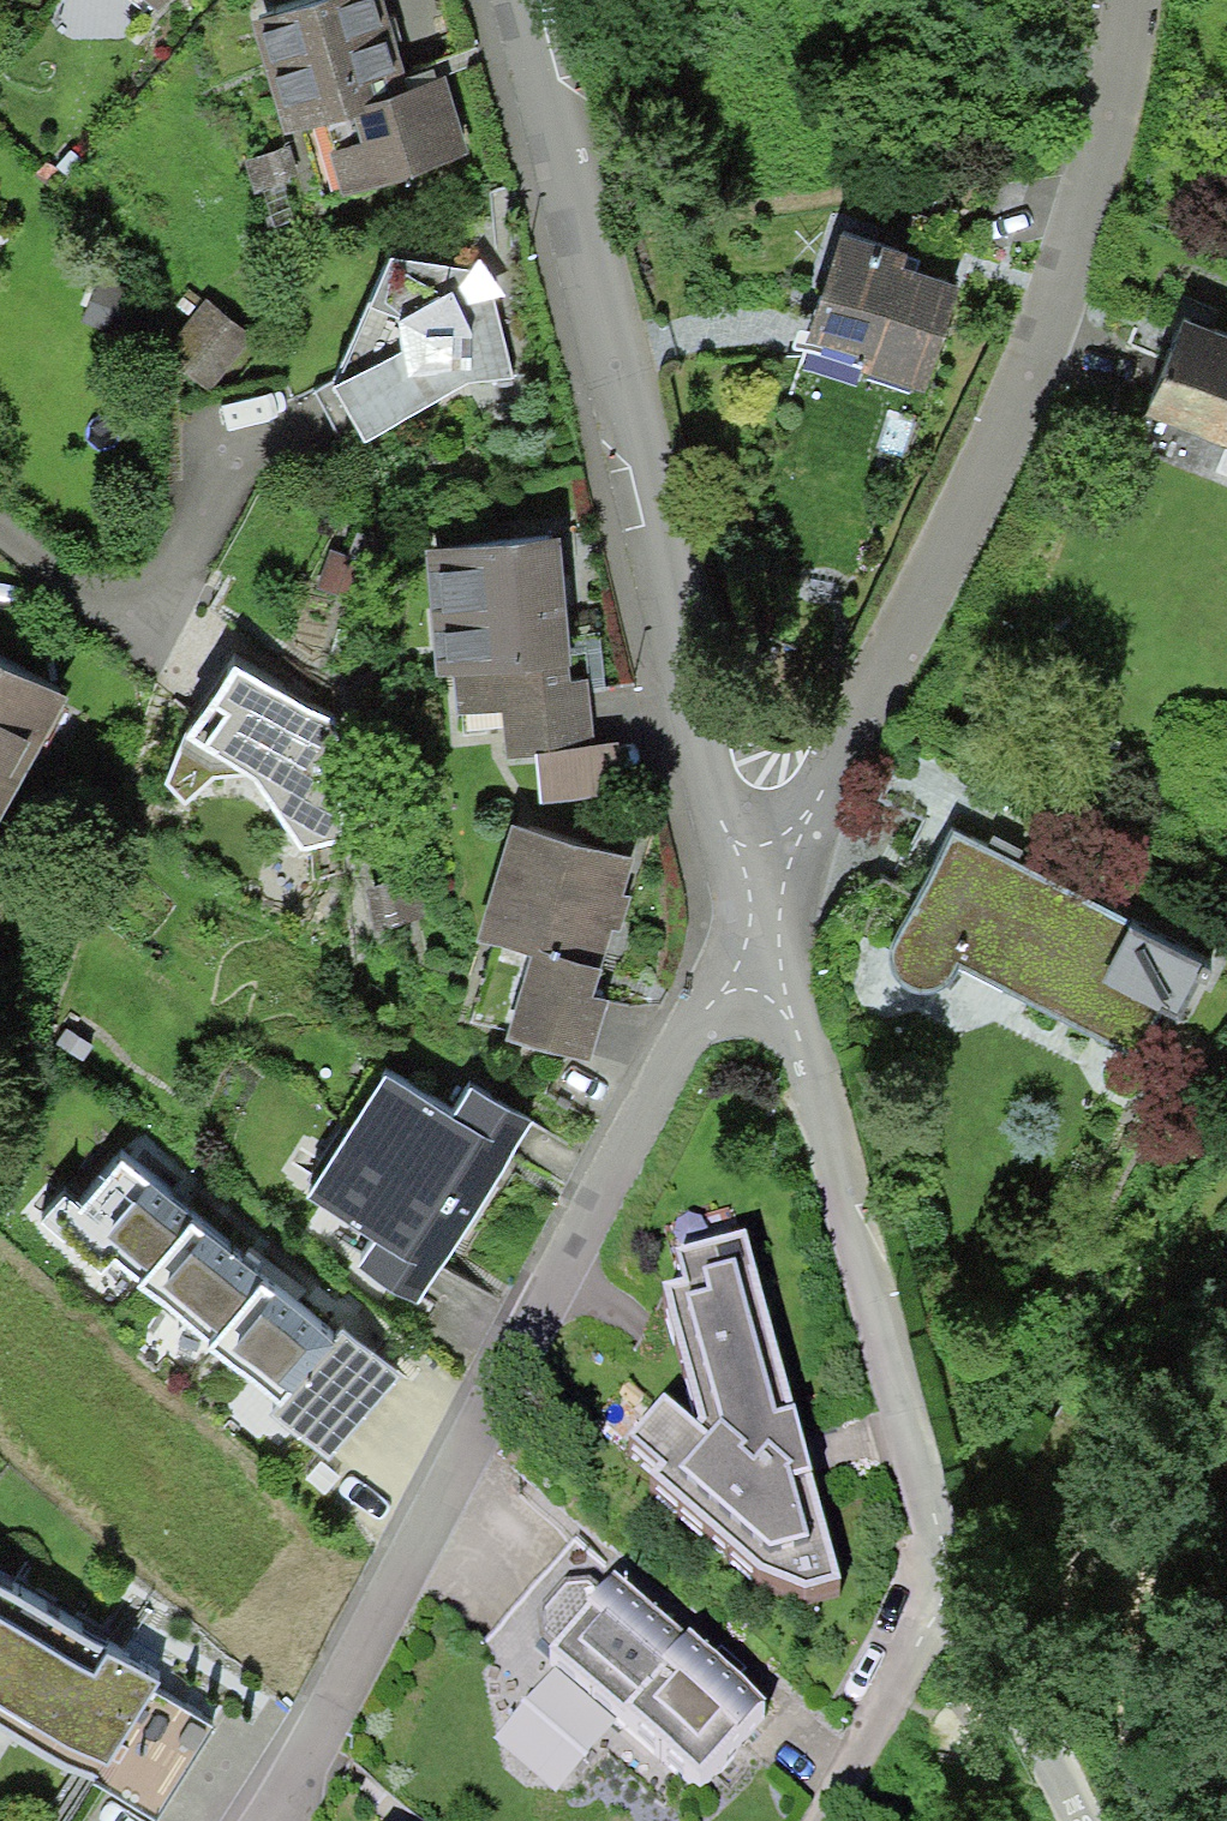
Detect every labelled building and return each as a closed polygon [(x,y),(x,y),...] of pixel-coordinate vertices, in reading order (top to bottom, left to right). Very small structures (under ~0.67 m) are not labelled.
[(163,13),(173,0),(147,0),(163,13)] [(261,13),(288,114),(322,106),(341,179),(469,146),(449,66),(398,79),(378,0),(311,0),(261,13)] [(965,260),(846,222),(799,368),(918,406),(965,260)] [(471,265),(389,245),(318,392),(352,442),(471,380),(513,382),(494,298),(509,293),(478,251),(471,265)] [(253,333),(207,298),(162,356),(207,391),(253,333)] [(1188,309),(1152,410),(1226,437),(1226,323),(1188,309)] [(566,526),(426,537),(441,721),(502,716),(505,760),(535,758),(539,805),(629,798),(624,735),(596,738),(591,675),(578,681),(566,526)] [(0,648),(0,821),(72,687),(0,648)] [(634,855),(513,819),(479,935),(534,952),(510,1031),(592,1056),(618,969),(601,964),(634,855)] [(1214,962),(951,841),(895,951),(895,969),(903,981),(920,992),(938,989),(954,982),(960,970),(1159,1069),(1214,962)] [(453,1120),(383,1077),(308,1199),(376,1240),(435,1277),(513,1155),(453,1120)] [(471,1089),(453,1120),(513,1155),(531,1124),(471,1089)] [(266,1277),(123,1161),(82,1211),(64,1196),(41,1224),(104,1276),(116,1260),(143,1282),(139,1286),(210,1343),(205,1350),(277,1409),(333,1344),(260,1285),(266,1277)] [(745,1230),(677,1248),(682,1277),(662,1282),(699,1417),(696,1420),(666,1394),(631,1436),(661,1460),(648,1472),(760,1569),(805,1587),(843,1580),(745,1230)] [(435,1277),(376,1240),(358,1270),(416,1306),(435,1277)] [(344,1330),(333,1344),(277,1409),(272,1416),(328,1463),(400,1377),(344,1330)] [(685,1630),(615,1569),(596,1588),(590,1582),(569,1584),(546,1608),(545,1627),(557,1637),(549,1646),(621,1708),(626,1703),(699,1764),(766,1699),(691,1626),(685,1630)] [(0,1588),(0,1724),(96,1780),(93,1785),(154,1820),(158,1820),(213,1727),(161,1696),(167,1686),(0,1588)]
